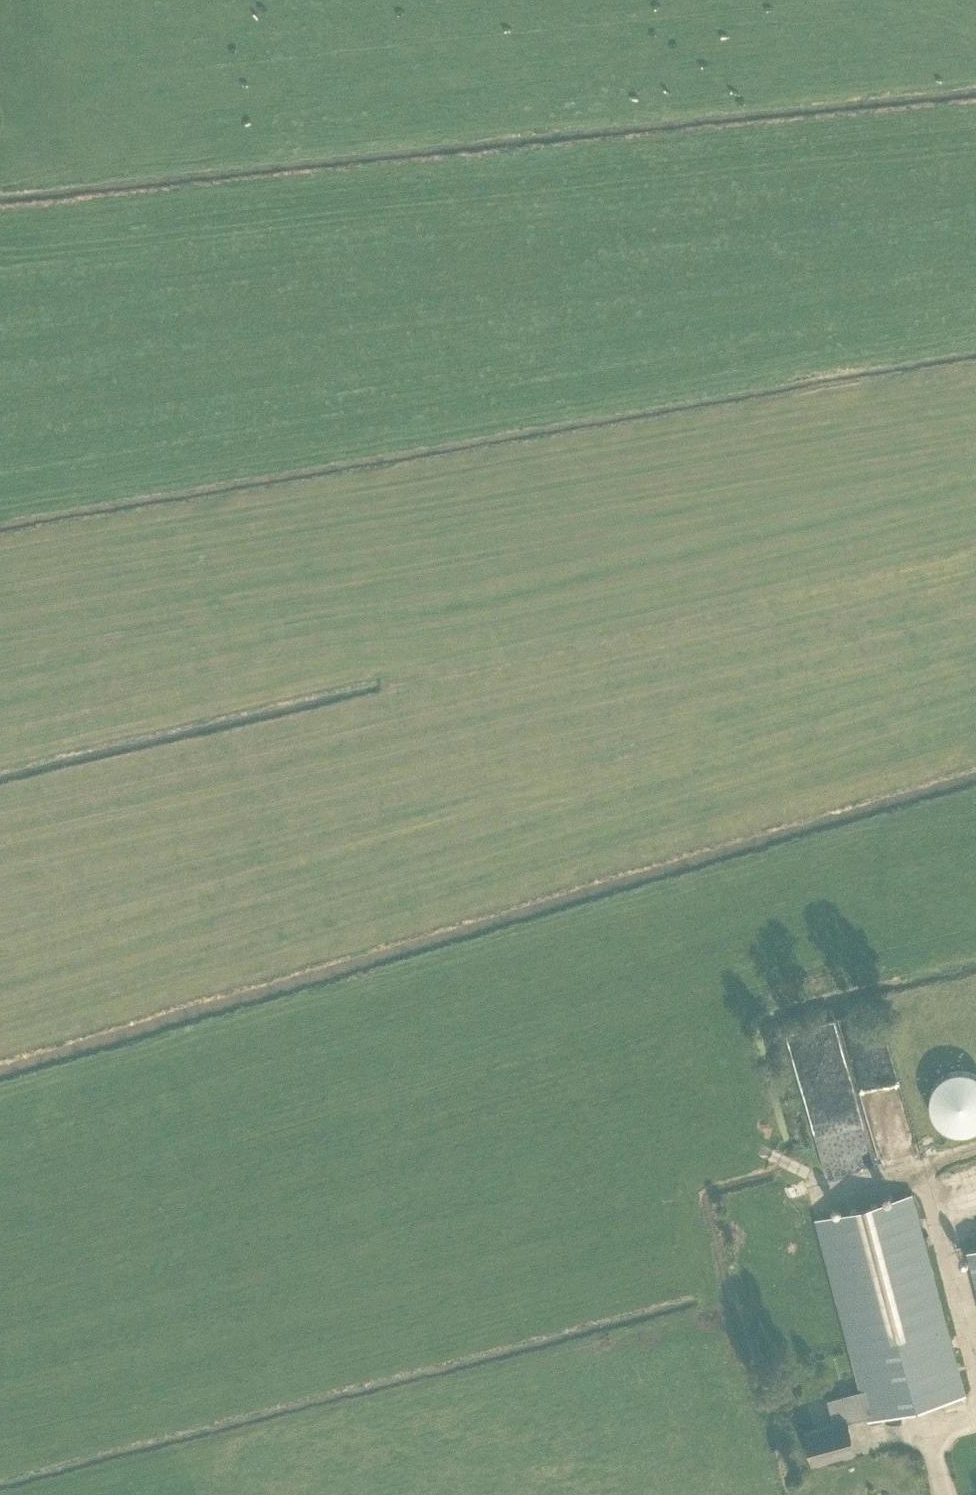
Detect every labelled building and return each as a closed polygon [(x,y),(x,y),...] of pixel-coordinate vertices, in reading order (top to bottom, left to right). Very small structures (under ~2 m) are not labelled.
[(963,1133),(968,1133),(972,1131),(975,1130),(975,1072),(972,1070),(968,1069),(964,1068),(961,1068),(957,1068),(954,1069),(950,1070),(946,1072),(942,1074),(939,1077),(936,1080),(933,1084),(931,1088),(930,1092),(929,1097),(928,1101),(929,1105),(930,1109),(931,1113),(932,1116),(934,1119),(936,1122),(939,1125),(942,1127),(946,1130),(950,1131),(954,1133),(959,1133),(963,1133)] [(868,1419),(965,1394),(912,1193),(815,1218),(861,1390),(828,1399),(834,1423),(804,1431),(812,1462),(856,1451),(847,1421),(867,1415),(868,1419)] [(967,1249),(975,1281),(975,1246),(967,1249)]
